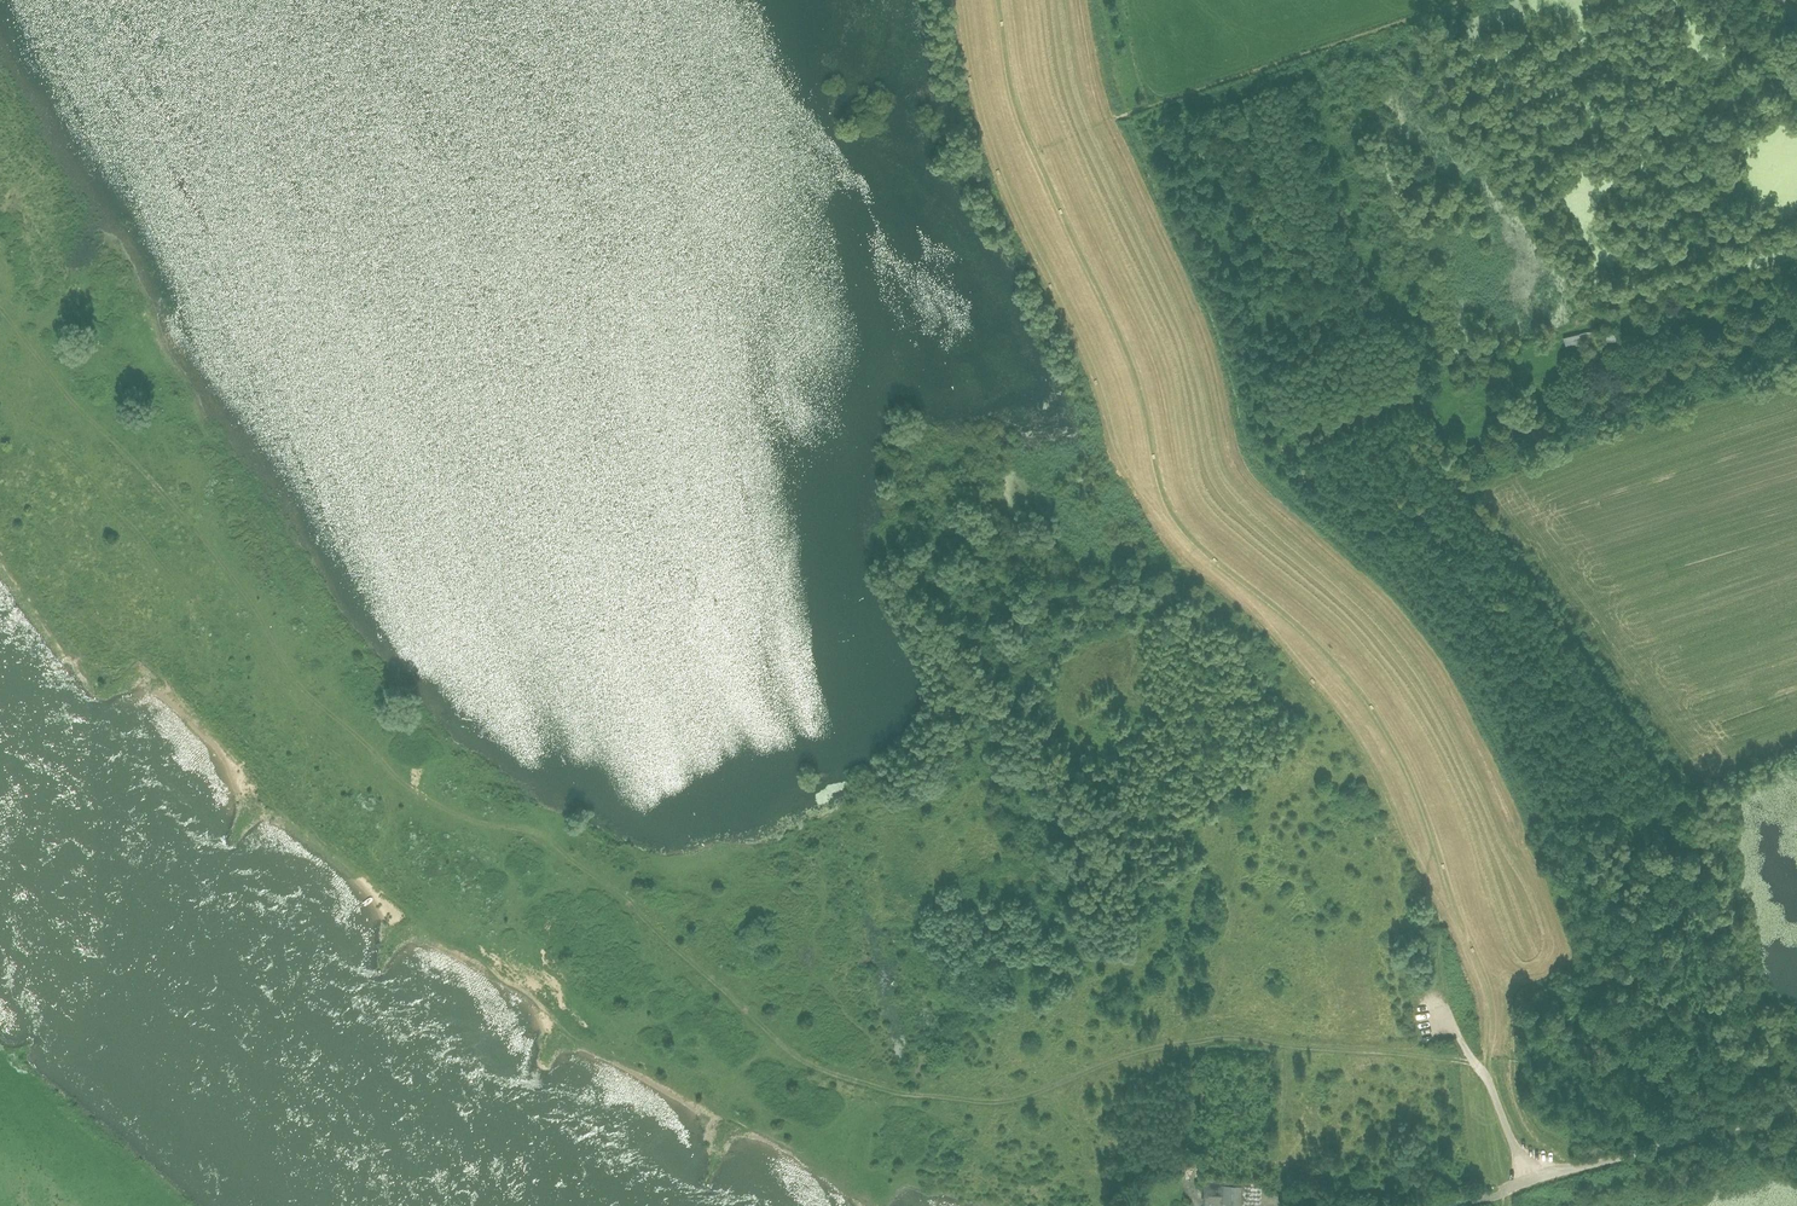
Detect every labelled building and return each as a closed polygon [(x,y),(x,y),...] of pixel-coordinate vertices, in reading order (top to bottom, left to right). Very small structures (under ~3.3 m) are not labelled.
[(1591,330),(1580,333),(1582,340),(1593,337),(1591,330)] [(1579,333),(1563,337),(1565,345),(1580,341),(1579,333)] [(896,539),(895,541),(897,541),(897,543),(897,544),(897,545),(898,547),(898,548),(899,549),(900,550),(903,546),(902,545),(902,544),(902,543),(902,542),(902,541),(903,540),(904,540),(905,540),(907,540),(908,541),(911,537),(909,535),(907,534),(905,534),(903,534),(901,534),(899,535),(897,537),(896,539)] [(1261,1181),(1204,1179),(1203,1205),(1258,1205),(1260,1205),(1261,1181)]
